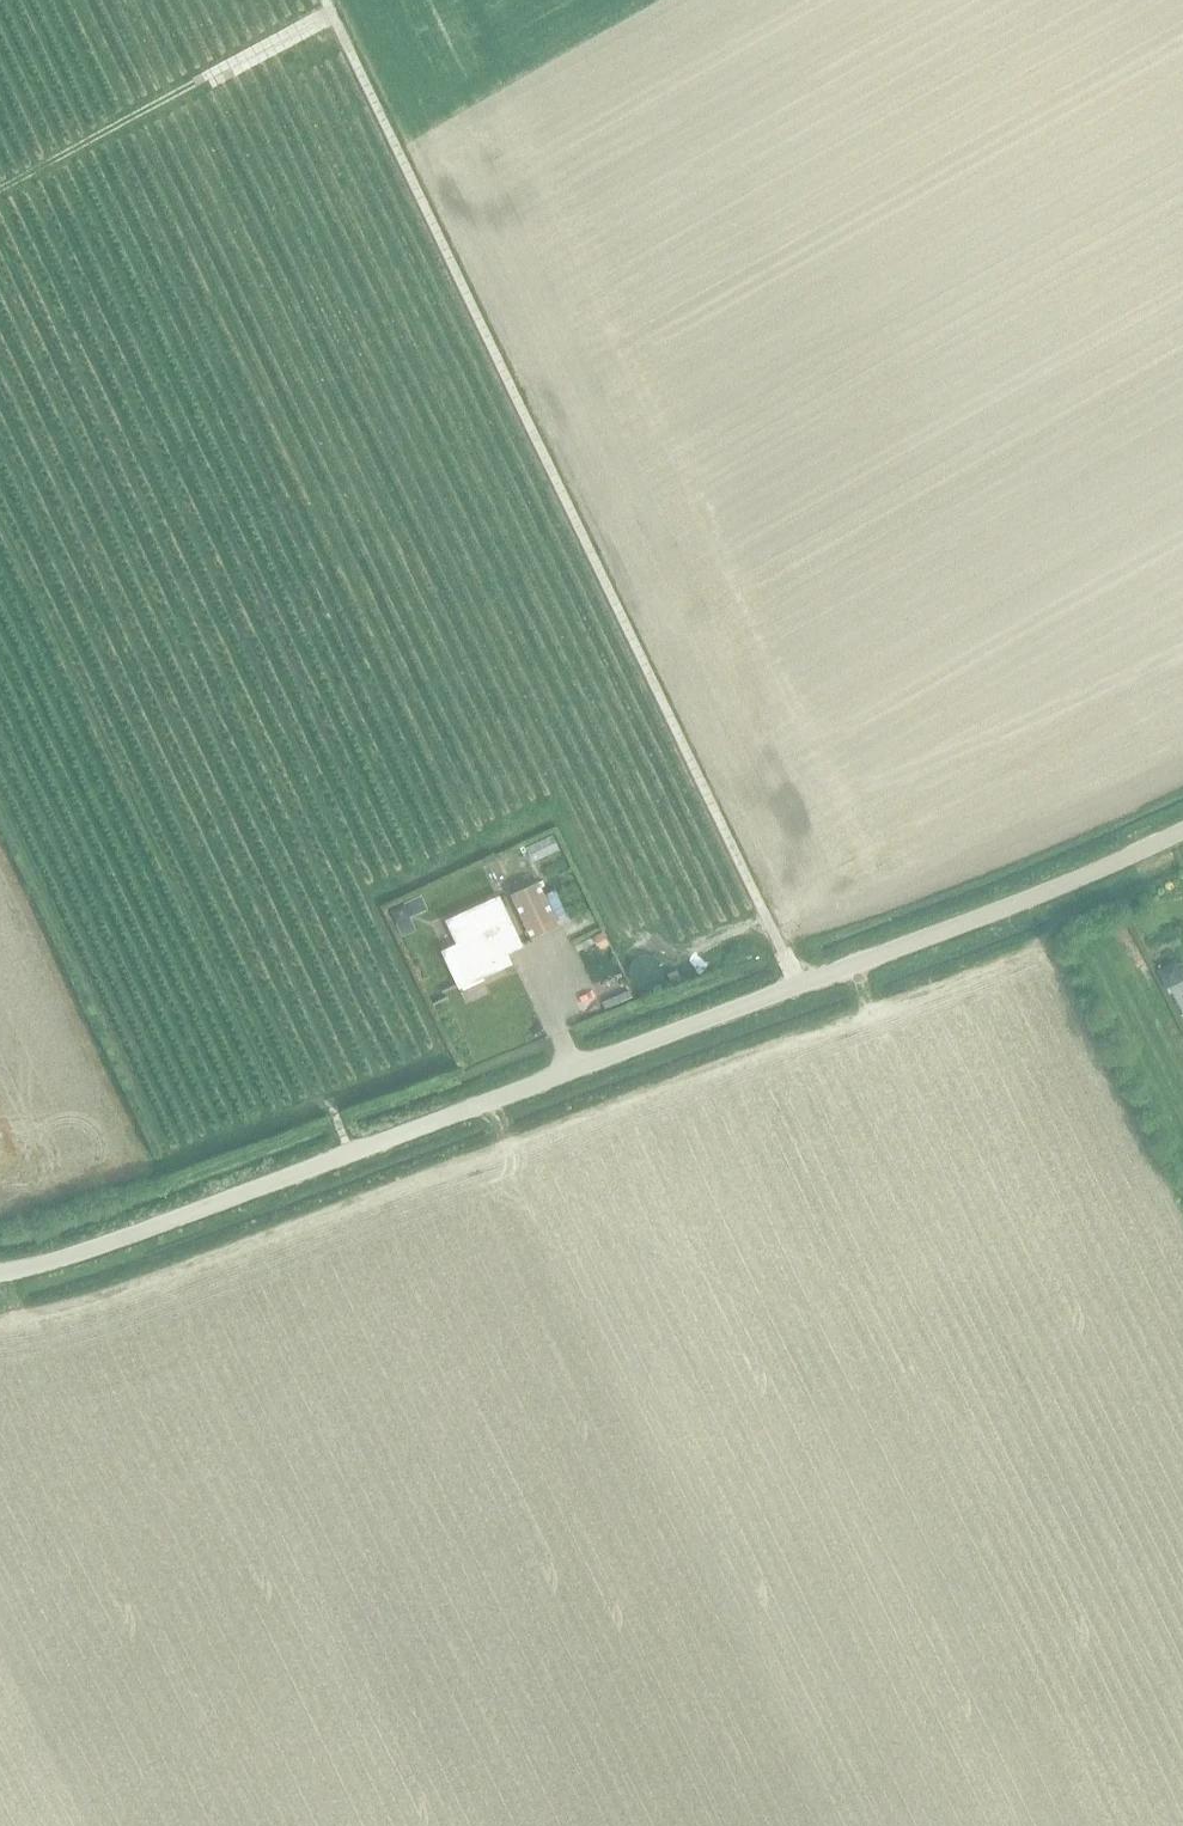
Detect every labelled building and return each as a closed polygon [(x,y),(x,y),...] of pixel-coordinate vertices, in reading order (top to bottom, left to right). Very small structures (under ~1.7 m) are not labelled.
[(522,882),(551,874),(547,858),(518,866),(522,882)] [(509,893),(531,937),(557,925),(535,880),(509,893)] [(457,943),(442,950),(442,951),(458,983),(496,965),(490,952),(499,947),(501,950),(517,942),(494,896),(446,920),(457,943)]
